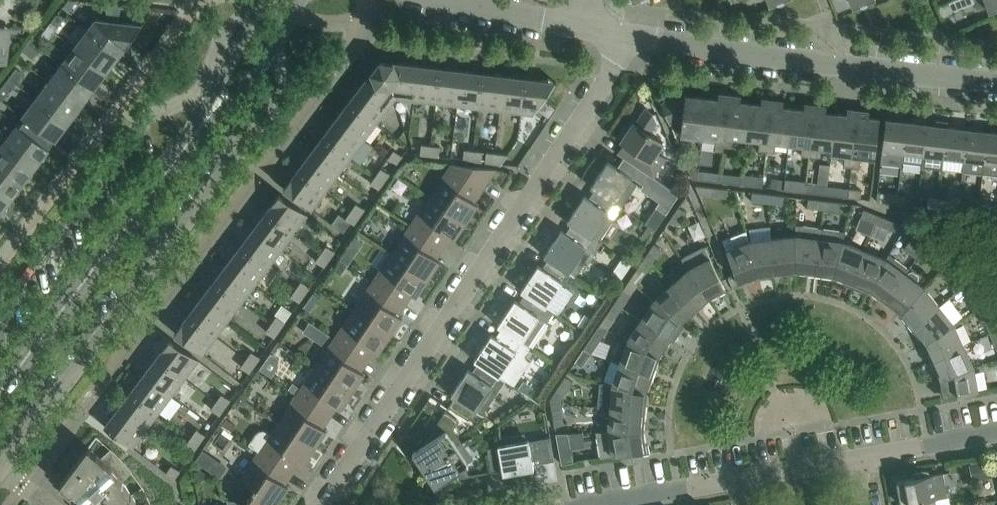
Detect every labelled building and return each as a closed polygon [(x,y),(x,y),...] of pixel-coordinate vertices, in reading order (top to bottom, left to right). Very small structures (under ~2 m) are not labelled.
[(963,4),(974,0),(977,9),(987,5),(988,9),(996,5),(996,0),(962,0),(963,4)] [(56,14),(50,22),(57,27),(65,17),(61,14),(56,14)] [(95,19),(87,29),(120,53),(142,24),(95,19)] [(46,41),(57,27),(50,22),(39,36),(46,41)] [(7,55),(10,27),(0,26),(0,62),(6,63),(7,55)] [(120,53),(87,29),(74,46),(107,71),(120,53)] [(32,36),(27,43),(37,50),(42,43),(32,36)] [(107,71),(74,46),(66,40),(62,46),(70,52),(61,64),(94,88),(107,71)] [(37,50),(27,43),(21,50),(32,57),(37,50)] [(414,100),(418,65),(379,60),(349,101),(377,122),(396,97),(414,100)] [(81,105),(94,88),(61,64),(48,81),(81,105)] [(435,102),(439,67),(418,65),(414,100),(435,102)] [(16,67),(8,77),(15,83),(23,73),(16,67)] [(457,105),(461,70),(439,67),(435,102),(457,105)] [(478,107),(482,72),(461,70),(457,105),(478,107)] [(500,110),(504,75),(482,72),(478,107),(500,110)] [(521,112),(525,78),(504,75),(500,110),(521,112)] [(15,83),(8,77),(0,88),(0,100),(2,101),(15,83)] [(556,81),(525,78),(521,112),(534,114),(556,81)] [(81,105),(48,81),(35,98),(68,122),(81,105)] [(702,137),(707,98),(685,95),(685,98),(674,97),(660,102),(669,123),(681,118),(682,118),(680,135),(702,137)] [(722,151),(729,96),(718,95),(717,99),(707,98),(702,137),(716,139),(714,150),(722,151)] [(746,137),(750,103),(740,101),(740,97),(729,96),(722,151),(723,151),(724,146),(731,147),(732,136),(746,137)] [(68,122),(35,98),(22,116),(25,118),(39,129),(34,136),(48,146),(53,139),(55,140),(68,122)] [(766,151),(772,101),(761,100),(760,104),(750,103),(746,137),(759,139),(758,150),(766,151)] [(377,122),(349,101),(336,118),(364,139),(377,122)] [(789,142),(793,108),(783,107),(783,102),(772,101),(766,151),(774,152),(775,141),(789,142)] [(809,156),(815,106),(804,105),(803,109),(793,108),(789,142),(802,144),(801,155),(809,156)] [(831,153),(836,113),(825,112),(826,108),(815,106),(809,156),(817,157),(818,146),(831,147),(830,152),(831,153)] [(645,108),(635,123),(634,122),(621,140),(630,147),(624,156),(618,152),(617,153),(648,174),(653,177),(666,158),(656,151),(662,141),(649,132),(656,121),(652,112),(645,108)] [(851,166),(858,111),(846,110),(846,114),(836,113),(831,153),(844,154),(843,165),(851,166)] [(869,113),(858,111),(851,166),(859,167),(860,156),(875,158),(879,118),(868,117),(869,113)] [(39,129),(25,118),(19,125),(17,123),(4,141),(36,165),(49,147),(48,146),(34,136),(39,129)] [(364,139),(336,118),(323,135),(351,157),(364,139)] [(903,151),(906,121),(885,119),(882,149),(883,149),(903,151)] [(943,156),(947,126),(947,120),(946,120),(936,119),(935,125),(926,124),(923,154),(922,160),(942,163),(943,156)] [(923,154),(926,124),(906,121),(903,151),(902,161),(922,163),(922,160),(923,154)] [(963,159),(967,129),(947,126),(943,156),(963,159)] [(982,173),(987,131),(967,129),(963,159),(962,171),(982,173)] [(987,131),(982,173),(996,175),(996,132),(987,131)] [(351,157),(323,135),(310,152),(338,174),(351,157)] [(36,165),(4,141),(0,146),(0,165),(23,182),(36,165)] [(429,155),(430,144),(421,143),(420,154),(429,155)] [(439,146),(430,144),(429,155),(438,156),(439,146)] [(472,160),(473,150),(464,148),(463,159),(472,160)] [(396,163),(402,155),(393,149),(388,157),(396,163)] [(482,151),(473,150),(472,160),(481,161),(482,151)] [(494,162),(495,152),(486,151),(485,161),(494,162)] [(338,174),(310,152),(297,169),(325,191),(338,174)] [(507,154),(495,152),(494,162),(501,163),(507,154)] [(594,189),(614,202),(621,207),(637,183),(631,179),(632,177),(607,160),(590,186),(594,189)] [(451,164),(429,197),(465,221),(478,202),(477,201),(476,202),(474,201),(481,190),(477,187),(483,178),(488,181),(495,169),(451,164)] [(23,182),(0,165),(0,192),(10,200),(23,182)] [(697,179),(698,170),(699,167),(687,165),(692,178),(697,179)] [(381,167),(375,175),(384,181),(389,173),(381,167)] [(325,191),(297,169),(283,188),(312,209),(325,191)] [(719,181),(720,173),(698,170),(697,179),(719,181)] [(740,184),(741,173),(741,175),(720,173),(719,181),(740,184)] [(763,176),(741,173),(740,184),(762,187),(763,176)] [(642,183),(639,188),(660,201),(656,207),(665,213),(678,194),(672,190),(653,177),(648,174),(642,183)] [(378,188),(384,181),(375,175),(370,182),(378,188)] [(771,177),(770,188),(783,189),(784,179),(771,177)] [(826,194),(827,185),(806,183),(805,192),(826,194)] [(710,195),(726,197),(727,189),(695,185),(699,195),(710,195)] [(847,197),(849,188),(827,185),(826,194),(847,197)] [(861,189),(849,188),(847,197),(860,198),(861,189)] [(608,211),(614,202),(594,189),(588,198),(584,195),(567,221),(571,224),(598,241),(614,218),(608,214),(609,212),(608,211)] [(10,200),(0,192),(0,213),(10,200)] [(767,202),(768,193),(752,192),(751,200),(767,202)] [(897,203),(898,193),(888,192),(886,201),(897,203)] [(307,215),(279,193),(266,211),(294,232),(307,215)] [(783,195),(768,193),(767,202),(782,204),(783,195)] [(908,195),(898,193),(897,203),(907,204),(908,195)] [(453,240),(465,221),(429,197),(410,225),(443,247),(440,244),(446,234),(452,238),(451,239),(453,240)] [(937,207),(938,198),(928,197),(927,206),(937,207)] [(822,209),(823,200),(807,198),(806,207),(822,209)] [(948,200),(938,198),(937,207),(947,209),(948,200)] [(839,202),(823,200),(822,209),(838,211),(839,202)] [(356,202),(350,210),(359,216),(364,208),(356,202)] [(978,212),(979,203),(969,202),(967,211),(978,212)] [(979,203),(978,212),(996,215),(996,206),(979,203)] [(685,211),(678,206),(669,220),(676,225),(685,211)] [(875,223),(878,215),(863,209),(860,217),(875,223)] [(353,224),(359,216),(350,210),(345,218),(353,224)] [(281,249),(294,232),(266,211),(253,228),(281,249)] [(893,221),(878,215),(875,223),(890,229),(893,221)] [(575,276),(590,253),(591,251),(593,252),(599,242),(598,241),(571,224),(565,232),(561,230),(543,256),(547,258),(568,272),(575,276)] [(814,273),(820,227),(795,224),(795,235),(795,270),(814,273)] [(443,248),(443,247),(410,225),(391,253),(427,278),(440,259),(439,258),(438,259),(432,255),(439,245),(443,248)] [(641,235),(647,240),(654,229),(648,225),(641,235)] [(776,273),(772,238),(769,225),(749,229),(751,241),(749,241),(757,275),(776,273)] [(833,275),(842,241),(845,231),(820,227),(814,273),(833,275)] [(281,249),(253,228),(240,246),(268,267),(281,249)] [(757,275),(749,241),(745,231),(723,239),(728,249),(726,250),(740,285),(741,285),(740,282),(757,275)] [(909,240),(922,249),(927,242),(914,233),(909,240)] [(795,270),(795,235),(772,238),(776,273),(795,270)] [(851,282),(864,250),(842,241),(833,275),(832,279),(843,284),(845,280),(851,282)] [(940,252),(927,242),(922,249),(935,259),(940,252)] [(653,243),(644,256),(652,261),(661,248),(653,243)] [(326,245),(320,252),(329,258),(334,251),(326,245)] [(268,267),(240,246),(227,263),(255,284),(268,267)] [(345,248),(338,259),(346,264),(353,254),(345,248)] [(726,291),(727,291),(705,248),(682,260),(688,268),(708,298),(725,289),(726,291)] [(867,293),(869,289),(886,259),(864,250),(851,282),(856,285),(855,289),(867,293)] [(323,266),(329,258),(320,252),(315,260),(323,266)] [(415,297),(427,278),(391,253),(372,281),(405,303),(402,301),(408,291),(414,295),(413,296),(415,297)] [(884,301),(905,273),(909,268),(889,253),(886,259),(869,289),(884,301)] [(643,274),(652,261),(644,256),(636,270),(643,274)] [(562,281),(568,272),(547,258),(542,267),(538,264),(520,290),(524,293),(551,311),(567,288),(561,284),(563,281),(562,281)] [(255,284),(227,263),(214,280),(242,302),(255,284)] [(694,310),(708,298),(688,268),(671,284),(694,310)] [(951,274),(961,287),(968,281),(958,269),(951,274)] [(899,312),(924,287),(916,281),(919,278),(919,275),(912,270),(909,271),(907,274),(905,273),(884,301),(899,312)] [(242,302),(214,280),(200,298),(229,319),(242,302)] [(301,280),(295,288),(304,294),(309,286),(301,280)] [(405,304),(405,303),(372,281),(353,310),(390,334),(402,315),(401,314),(400,315),(395,311),(401,302),(405,304)] [(978,293),(968,281),(961,287),(971,299),(978,293)] [(680,323),(694,310),(671,284),(653,300),(680,323)] [(911,327),(939,305),(924,287),(899,312),(911,327)] [(298,301),(304,294),(295,288),(290,295),(298,301)] [(623,289),(614,302),(621,307),(630,294),(623,289)] [(546,322),(551,311),(524,293),(518,302),(514,299),(497,324),(528,345),(545,321),(546,322)] [(229,319),(200,298),(187,315),(215,336),(229,319)] [(680,323),(653,300),(640,320),(669,339),(673,334),(676,336),(683,326),(680,323)] [(612,320),(621,307),(614,302),(605,315),(600,324),(607,329),(612,320)] [(275,315),(276,315),(284,321),(291,311),(282,304),(275,315)] [(923,342),(953,323),(939,305),(911,327),(923,342)] [(377,353),(390,334),(353,310),(334,338),(367,360),(368,360),(364,357),(370,347),(376,351),(375,352),(377,353)] [(990,333),(996,329),(996,327),(991,314),(983,318),(990,333)] [(215,336),(187,315),(174,332),(202,354),(215,336)] [(279,329),(284,321),(276,315),(270,323),(279,329)] [(659,355),(669,339),(640,320),(627,340),(659,355)] [(274,337),(279,329),(270,323),(265,331),(273,336),(274,337)] [(931,359),(963,345),(953,323),(923,342),(931,359)] [(528,345),(497,324),(497,325),(501,328),(495,336),(491,334),(474,359),(498,375),(498,376),(513,386),(529,361),(523,357),(530,347),(528,346),(528,345)] [(266,346),(273,336),(265,331),(258,341),(266,346)] [(592,335),(583,348),(591,353),(599,339),(592,335)] [(198,360),(170,338),(157,356),(185,377),(198,360)] [(367,361),(367,360),(334,338),(315,366),(352,390),(364,372),(363,371),(362,372),(357,368),(363,358),(367,361)] [(653,373),(659,355),(627,340),(620,362),(653,373)] [(939,377),(973,366),(963,345),(931,359),(939,377)] [(582,366),(591,353),(583,348),(574,361),(582,366)] [(251,351),(245,358),(254,364),(259,357),(251,351)] [(185,377),(157,356),(143,373),(172,394),(185,377)] [(249,372),(254,364),(245,358),(240,366),(249,372)] [(492,385),(498,376),(498,375),(474,359),(474,360),(478,362),(472,371),(468,369),(450,394),(454,397),(473,410),(481,415),(497,392),(491,387),(493,385),(492,385)] [(646,391),(653,373),(620,362),(612,384),(646,391)] [(339,409),(352,390),(315,366),(301,388),(293,383),(289,389),(296,394),(329,416),(330,416),(326,413),(333,404),(338,407),(338,408),(339,409)] [(977,390),(973,366),(939,377),(943,396),(977,390)] [(172,394),(143,373),(130,391),(158,412),(172,394)] [(556,389),(563,394),(572,381),(565,376),(556,389)] [(645,410),(646,391),(612,384),(612,386),(600,384),(598,407),(610,407),(645,410)] [(158,412),(130,391),(117,408),(145,429),(158,412)] [(221,393),(216,401),(224,407),(229,399),(221,393)] [(329,417),(329,416),(296,394),(277,423),(314,447),(326,428),(325,427),(324,428),(319,424),(325,415),(329,417)] [(467,419),(473,410),(454,397),(446,407),(447,408),(449,407),(467,419)] [(219,414),(224,407),(216,401),(210,408),(219,414)] [(552,410),(554,426),(563,424),(559,403),(550,402),(552,410)] [(643,429),(645,410),(610,407),(608,431),(643,429)] [(145,429),(117,408),(104,426),(132,447),(145,429)] [(423,469),(463,443),(453,428),(458,420),(444,411),(435,424),(416,452),(423,463),(421,464),(423,469)] [(301,466),(314,447),(277,423),(270,433),(263,430),(258,430),(255,433),(249,445),(258,451),(292,473),(292,472),(288,470),(295,460),(300,464),(300,465),(301,466)] [(196,428),(191,436),(199,442),(204,434),(196,428)] [(645,442),(643,429),(608,431),(595,431),(600,457),(647,449),(645,442)] [(532,463),(554,460),(550,436),(528,440),(528,439),(526,439),(524,432),(496,437),(498,446),(502,469),(503,474),(533,468),(532,463)] [(96,437),(95,436),(56,489),(57,489),(60,485),(68,491),(64,495),(66,497),(70,493),(74,497),(72,499),(73,500),(75,498),(78,501),(76,504),(77,504),(79,502),(81,504),(137,504),(131,493),(122,480),(132,471),(124,461),(120,456),(111,448),(101,457),(89,447),(96,437)] [(194,450),(199,442),(191,436),(185,444),(194,450)] [(468,462),(473,458),(463,443),(423,469),(426,473),(429,471),(436,481),(469,475),(463,466),(468,462)] [(489,472),(502,469),(498,446),(487,448),(491,470),(489,470),(489,472)] [(558,448),(561,464),(570,462),(567,446),(558,448)] [(202,448),(194,460),(202,465),(210,454),(202,448)] [(292,473),(258,451),(239,479),(255,490),(245,504),(275,504),(289,484),(287,484),(287,485),(281,481),(287,471),(291,473),(292,473)] [(171,464),(165,472),(174,478),(179,470),(171,464)] [(198,469),(192,478),(199,483),(206,474),(198,469)] [(910,504),(936,504),(934,498),(938,498),(933,474),(928,475),(927,471),(923,471),(920,471),(917,472),(913,474),(914,478),(896,481),(900,504),(909,503),(910,504)]
